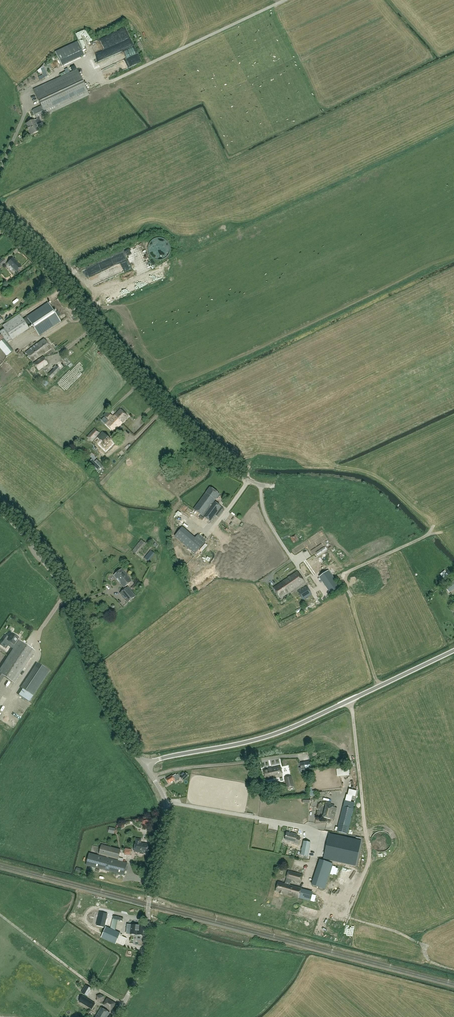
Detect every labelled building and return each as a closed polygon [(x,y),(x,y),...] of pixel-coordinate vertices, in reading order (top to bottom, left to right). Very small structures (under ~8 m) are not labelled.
[(77,42),(55,52),(61,66),(84,55),(77,42)] [(130,53),(136,50),(132,44),(116,53),(117,56),(115,57),(114,54),(110,57),(112,61),(109,63),(106,56),(103,50),(98,52),(107,67),(130,54),(130,53)] [(44,65),(39,67),(43,76),(48,74),(44,65)] [(32,110),(37,119),(34,120),(30,122),(31,122),(29,123),(29,122),(25,124),(27,128),(28,130),(31,135),(39,131),(36,125),(41,123),(39,118),(88,95),(77,70),(33,90),(40,106),(32,110)] [(131,266),(137,264),(134,255),(131,256),(129,253),(126,254),(131,266)] [(118,274),(128,268),(124,261),(121,261),(121,254),(119,254),(111,259),(113,261),(113,264),(109,264),(109,261),(108,261),(106,260),(103,262),(103,266),(101,262),(99,262),(99,263),(102,268),(104,268),(104,272),(109,272),(109,267),(111,271),(113,270),(113,272),(114,274),(118,274)] [(12,258),(7,263),(10,266),(9,267),(12,270),(13,269),(16,272),(21,266),(12,258)] [(26,317),(29,322),(31,325),(39,336),(60,322),(47,302),(26,317)] [(26,317),(22,320),(19,314),(2,326),(4,328),(0,331),(0,335),(3,339),(2,339),(5,343),(11,339),(12,340),(28,329),(28,327),(31,325),(29,322),(26,317)] [(6,356),(12,351),(5,343),(2,339),(3,339),(0,335),(0,349),(6,356)] [(44,339),(35,345),(41,355),(51,349),(44,339)] [(41,355),(35,345),(31,348),(25,353),(32,361),(41,355)] [(33,363),(38,370),(47,364),(42,357),(33,363)] [(56,366),(47,375),(51,379),(60,370),(56,366)] [(120,409),(112,417),(117,421),(119,419),(122,423),(128,417),(120,409)] [(108,420),(113,415),(109,412),(105,417),(108,420)] [(106,424),(107,426),(112,431),(113,432),(122,423),(119,419),(117,421),(112,417),(109,421),(106,424)] [(100,433),(95,428),(86,437),(92,442),(100,433)] [(94,441),(106,452),(114,443),(102,432),(94,441)] [(210,487),(193,509),(210,522),(215,515),(216,515),(215,516),(218,517),(219,517),(224,510),(221,507),(214,501),(216,499),(217,499),(220,496),(219,494),(210,487)] [(188,545),(193,539),(181,528),(176,534),(188,545)] [(141,540),(132,551),(136,555),(146,544),(141,540)] [(307,544),(308,555),(316,554),(316,544),(307,544)] [(154,554),(150,550),(144,558),(148,561),(154,554)] [(114,575),(124,588),(132,581),(131,580),(121,569),(114,575)] [(273,588),(280,598),(304,582),(297,571),(273,588)] [(331,596),(341,590),(328,571),(318,578),(331,596)] [(453,588),(453,581),(445,588),(449,592),(453,588)] [(136,582),(130,587),(134,592),(141,587),(136,582)] [(307,586),(298,592),(303,600),(312,594),(307,586)] [(128,587),(120,593),(127,603),(135,596),(128,587)] [(7,635),(2,642),(8,646),(13,649),(20,653),(25,645),(25,644),(19,640),(17,639),(19,638),(17,637),(12,633),(9,637),(7,635)] [(0,669),(0,674),(4,677),(14,683),(35,651),(25,644),(25,645),(20,653),(13,649),(0,669)] [(32,671),(21,688),(23,689),(33,696),(50,671),(40,664),(38,663),(32,671)] [(348,765),(335,766),(335,774),(348,774),(348,765)] [(263,770),(265,779),(282,776),(280,766),(263,770)] [(189,775),(186,772),(180,778),(183,781),(189,775)] [(178,774),(176,775),(175,774),(172,776),(172,775),(166,779),(168,784),(175,780),(176,782),(179,780),(178,779),(180,777),(178,774)] [(284,775),(284,776),(280,777),(282,786),(287,784),(288,788),(293,787),(292,781),(294,780),(293,775),(291,776),(290,774),(284,775)] [(329,819),(334,820),(337,808),(333,807),(334,806),(330,805),(330,807),(326,806),(323,817),(329,819)] [(347,834),(353,809),(343,807),(337,831),(347,834)] [(297,835),(293,833),(293,834),(287,832),(285,840),(295,843),(294,843),(298,844),(300,837),(296,836),(297,835)] [(326,833),(321,858),(356,866),(362,841),(326,833)] [(136,843),(135,842),(134,852),(140,852),(140,854),(143,854),(143,853),(147,854),(148,844),(140,843),(141,840),(136,839),(136,843)] [(310,842),(303,841),(301,855),(308,856),(310,842)] [(89,853),(86,866),(87,866),(86,870),(89,870),(91,871),(92,867),(117,873),(116,878),(119,879),(120,874),(124,875),(127,863),(108,858),(108,857),(118,859),(120,850),(101,845),(99,854),(106,856),(106,858),(89,853)] [(319,860),(312,884),(311,885),(324,889),(332,864),(319,860)] [(348,883),(352,872),(349,870),(350,867),(343,864),(334,885),(337,886),(338,884),(343,886),(345,882),(348,883)] [(313,891),(301,888),(290,885),(291,880),(300,883),(303,875),(288,871),(285,884),(278,882),(275,892),(279,893),(279,894),(282,895),(283,894),(311,901),(313,891)] [(313,934),(322,936),(324,925),(315,924),(313,934)] [(126,934),(130,934),(130,937),(133,937),(133,934),(142,935),(143,926),(127,925),(126,934)] [(127,938),(119,935),(120,933),(106,927),(101,938),(115,944),(116,943),(123,946),(127,938)] [(335,933),(335,934),(330,932),(328,938),(337,941),(339,934),(335,933)] [(86,985),(83,990),(81,993),(87,997),(92,989),(86,985)] [(112,1009),(115,1003),(107,998),(103,1004),(112,1009)] [(92,1010),(95,1005),(88,1000),(84,1005),(92,1010)] [(110,1013),(101,1008),(95,1016),(107,1016),(110,1013)]
